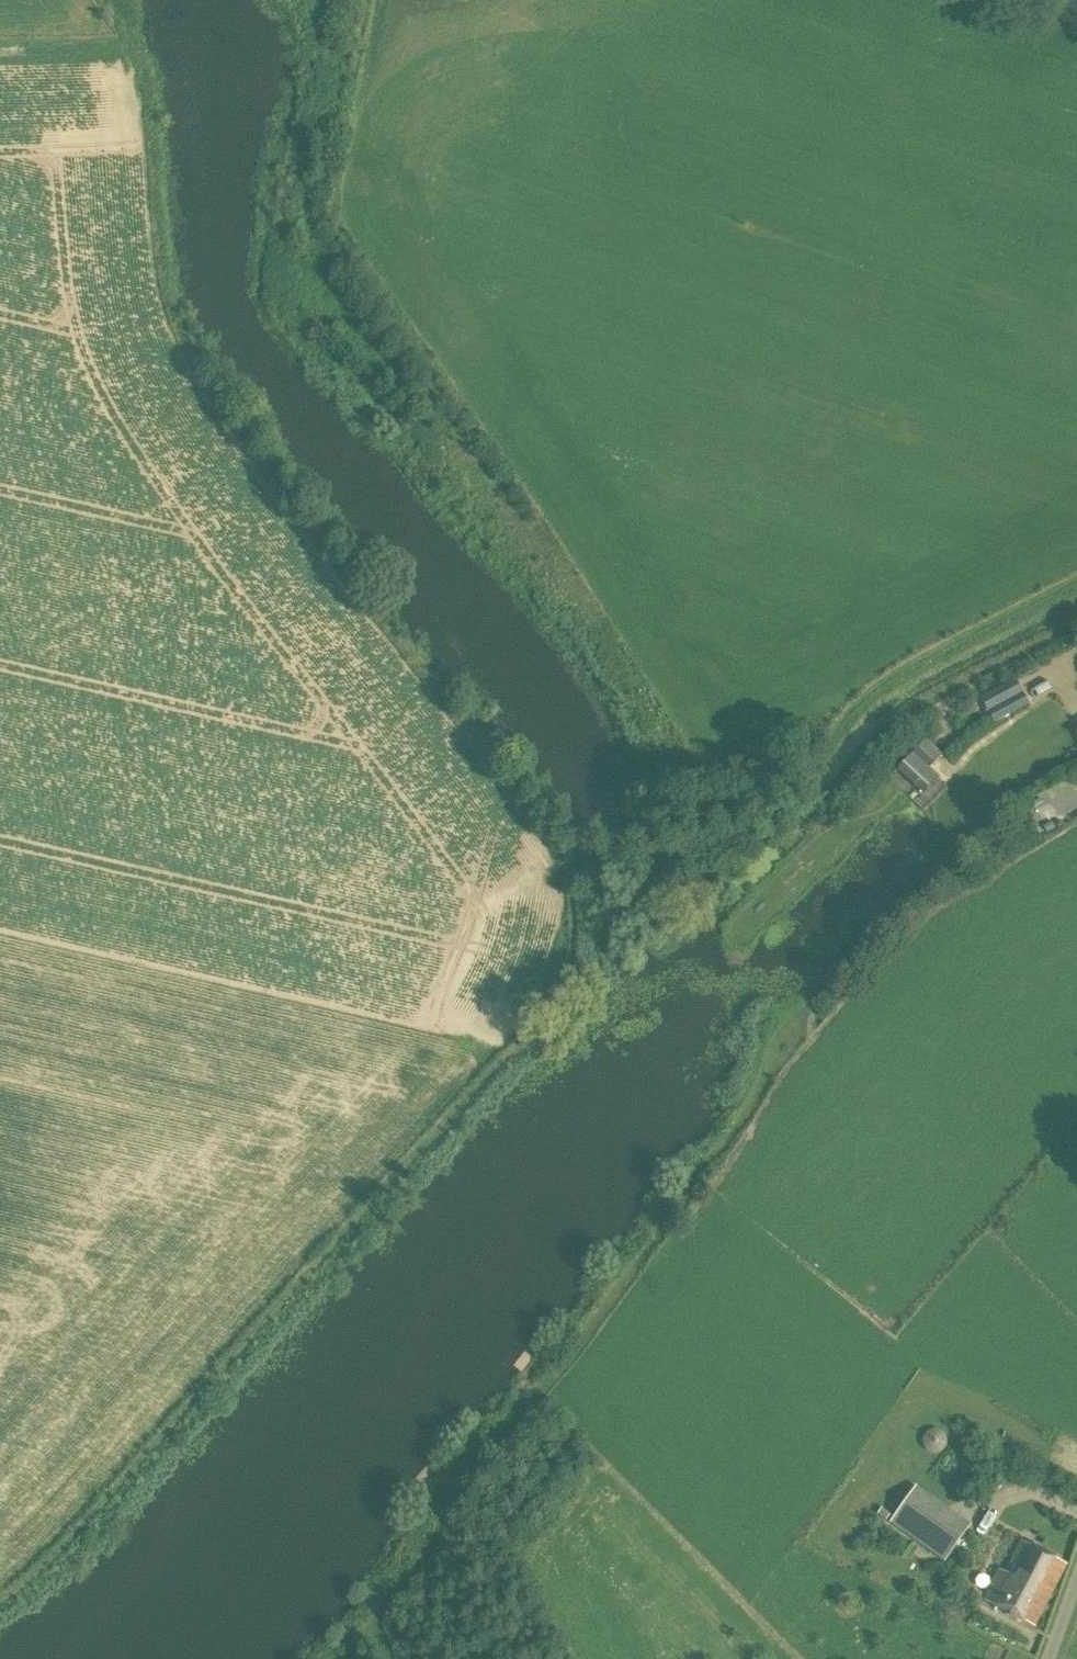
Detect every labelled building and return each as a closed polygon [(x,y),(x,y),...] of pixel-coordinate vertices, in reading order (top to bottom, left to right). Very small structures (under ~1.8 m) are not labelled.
[(923,794),(939,776),(929,767),(942,753),(926,739),(897,770),(923,794)] [(1055,828),(1052,822),(1043,826),(1046,832),(1055,828)] [(1071,1473),(1063,1488),(1076,1495),(1076,1476),(1071,1473)] [(944,1561),(970,1525),(915,1486),(890,1523),(944,1561)] [(1035,1624),(1065,1566),(1021,1543),(1005,1573),(1000,1570),(985,1598),(1035,1624)]
